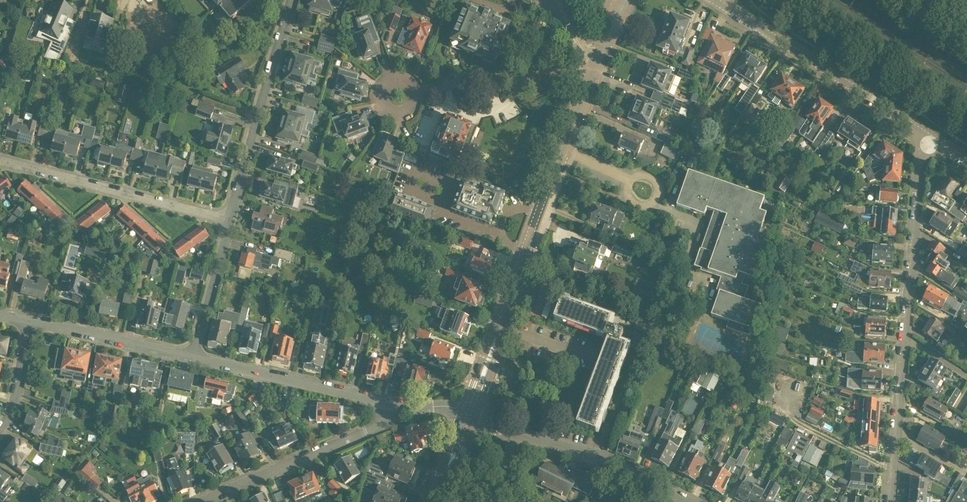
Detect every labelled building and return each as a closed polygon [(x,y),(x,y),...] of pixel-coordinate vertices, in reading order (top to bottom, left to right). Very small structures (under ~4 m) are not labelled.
[(218,6),(220,4),(222,7),(220,9),(223,12),(226,15),(231,21),(242,11),(242,10),(243,9),(244,9),(244,8),(246,7),(254,0),(213,0),(218,6)] [(329,16),(330,12),(332,13),(334,6),(340,8),(342,0),(309,0),(308,3),(309,5),(309,6),(311,6),(310,10),(329,16)] [(162,2),(157,6),(159,9),(136,27),(144,37),(157,27),(176,52),(190,40),(162,2)] [(63,28),(66,20),(67,20),(67,18),(71,11),(52,3),(47,16),(43,14),(40,22),(43,24),(39,32),(58,40),(63,28),(64,29),(64,28),(63,28)] [(482,58),(481,60),(493,64),(499,49),(505,35),(504,35),(509,25),(494,19),(495,18),(492,11),(488,9),(481,12),(480,13),(466,8),(450,47),(461,52),(462,50),(482,58)] [(90,12),(79,50),(105,58),(116,19),(90,12)] [(337,13),(335,21),(341,23),(343,15),(337,13)] [(386,28),(394,31),(399,18),(392,14),(386,28)] [(676,55),(683,58),(681,63),(688,66),(690,62),(694,50),(687,48),(687,49),(680,46),(689,22),(670,15),(668,15),(665,21),(667,22),(660,40),(658,39),(655,46),(657,47),(657,48),(676,55)] [(7,24),(14,26),(16,20),(8,18),(7,24)] [(236,28),(243,22),(239,18),(233,24),(236,28)] [(404,28),(397,44),(405,47),(420,53),(426,37),(427,37),(431,28),(407,18),(403,28),(404,28)] [(356,38),(353,39),(360,58),(364,57),(364,59),(365,58),(367,59),(370,58),(371,56),(377,54),(373,44),(380,42),(372,20),(359,25),(362,34),(356,36),(356,38)] [(322,35),(320,42),(334,46),(336,39),(322,35)] [(708,41),(698,62),(723,74),(726,67),(726,68),(733,53),(732,53),(735,46),(717,38),(714,44),(708,41)] [(320,42),(318,50),(332,54),(334,46),(320,42)] [(56,64),(63,49),(49,45),(44,59),(56,64)] [(344,56),(336,53),(334,59),(342,62),(344,56)] [(733,78),(741,84),(757,59),(751,55),(750,56),(746,54),(734,72),(736,73),(733,78)] [(289,66),(289,68),(314,74),(316,67),(319,68),(321,63),(292,55),(291,60),(289,61),(288,64),(289,66)] [(214,73),(221,84),(225,82),(233,95),(243,89),(235,76),(246,69),(239,58),(214,73)] [(757,59),(741,84),(749,89),(752,84),(754,85),(766,67),(762,64),(763,63),(757,59)] [(647,68),(644,74),(672,85),(676,76),(670,74),(671,72),(650,64),(648,68),(647,68)] [(314,74),(289,68),(285,81),(287,81),(286,85),(296,87),(297,84),(306,86),(308,78),(316,80),(317,75),(314,74)] [(677,75),(692,81),(695,75),(691,73),(686,71),(680,69),(677,75)] [(341,95),(361,101),(362,97),(363,98),(364,97),(365,96),(366,93),(365,91),(367,85),(357,82),(359,75),(340,70),(336,83),(342,85),(340,91),(342,92),(341,95)] [(643,82),(641,86),(654,91),(652,97),(685,110),(687,105),(681,103),(682,102),(674,98),(670,94),(668,94),(672,85),(644,74),(642,81),(643,82)] [(717,88),(722,91),(731,78),(725,75),(717,88)] [(782,76),(768,97),(773,100),(772,101),(778,105),(782,99),(792,83),(791,82),(791,80),(788,79),(787,79),(782,76)] [(105,86),(106,77),(89,77),(89,86),(105,86)] [(792,83),(782,99),(787,102),(786,104),(791,108),(803,90),(798,87),(798,85),(795,83),(794,84),(792,83)] [(116,101),(126,104),(131,88),(120,85),(116,101)] [(146,94),(139,87),(129,97),(136,104),(146,94)] [(752,100),(756,94),(750,91),(741,104),(747,108),(752,100)] [(756,94),(752,100),(756,103),(761,97),(756,94)] [(302,104),(316,108),(319,100),(304,96),(302,104)] [(634,101),(631,108),(658,119),(661,111),(663,112),(664,108),(683,116),(686,110),(685,110),(652,97),(650,102),(637,97),(635,102),(634,101)] [(800,133),(804,136),(825,104),(824,102),(822,101),(820,101),(818,100),(816,104),(813,103),(804,116),(808,118),(800,131),(800,133)] [(180,101),(177,110),(185,113),(188,103),(180,101)] [(196,115),(210,120),(215,107),(201,102),(196,115)] [(825,104),(804,136),(813,142),(812,144),(818,148),(827,134),(822,130),(825,126),(822,124),(826,118),(827,119),(833,111),(831,110),(832,109),(830,108),(830,106),(828,105),(826,105),(825,104)] [(282,123),(281,125),(306,131),(308,124),(312,125),(315,113),(298,108),(296,115),(285,112),(283,117),(282,118),(281,121),(282,123)] [(630,115),(628,119),(641,125),(638,131),(672,147),(674,142),(668,139),(668,138),(657,133),(656,129),(655,128),(658,119),(631,108),(628,114),(630,115)] [(24,121),(9,117),(11,111),(2,109),(0,118),(0,128),(8,131),(6,139),(18,142),(24,121)] [(785,122),(777,135),(781,138),(797,113),(793,110),(785,122)] [(368,127),(369,125),(367,122),(366,121),(363,116),(353,119),(351,113),(333,119),(338,133),(343,130),(346,136),(347,136),(348,139),(368,132),(366,129),(368,128),(368,127)] [(36,124),(24,121),(18,142),(31,146),(35,131),(39,133),(38,136),(44,137),(47,126),(49,117),(38,114),(36,124)] [(445,126),(443,131),(439,130),(436,138),(439,140),(437,146),(433,144),(431,151),(457,162),(463,147),(469,149),(477,128),(462,122),(462,121),(457,119),(457,120),(445,115),(442,117),(440,122),(441,125),(445,126)] [(785,142),(787,143),(796,129),(795,129),(802,119),(797,116),(781,139),(785,142)] [(836,137),(847,144),(858,126),(854,123),(853,121),(851,120),(849,120),(848,119),(838,133),(839,134),(836,137)] [(161,122),(159,129),(167,131),(169,125),(161,122)] [(69,134),(64,154),(77,158),(80,144),(85,145),(85,148),(90,149),(96,127),(85,124),(82,137),(69,134)] [(208,150),(226,155),(232,130),(215,125),(212,136),(210,135),(209,136),(207,142),(208,143),(210,143),(208,150)] [(310,132),(306,131),(281,125),(278,137),(279,138),(278,142),(288,144),(289,141),(298,143),(301,135),(308,137),(310,132)] [(53,128),(47,126),(44,137),(50,139),(53,128)] [(858,126),(847,144),(857,151),(859,148),(869,134),(868,133),(868,130),(866,129),(863,130),(858,126)] [(57,130),(51,151),(64,154),(69,134),(57,130)] [(819,147),(824,151),(835,136),(829,132),(819,147)] [(619,143),(618,146),(638,154),(635,160),(652,168),(655,160),(644,155),(648,144),(643,142),(644,142),(623,133),(621,140),(620,140),(618,143),(619,143)] [(379,166),(392,171),(398,173),(405,155),(392,150),(396,140),(391,138),(390,136),(387,135),(385,136),(384,135),(383,137),(380,136),(373,155),(376,156),(375,158),(381,160),(379,166)] [(93,138),(90,149),(96,150),(99,140),(93,138)] [(870,153),(862,166),(863,167),(864,171),(871,169),(869,164),(874,157),(885,164),(893,149),(883,143),(874,156),(870,153)] [(131,159),(136,161),(139,150),(133,149),(117,144),(116,148),(111,166),(123,170),(127,155),(131,156),(131,159)] [(665,145),(661,154),(672,159),(676,149),(665,145)] [(98,163),(111,166),(116,148),(110,146),(109,150),(102,148),(98,163)] [(885,164),(884,169),(901,171),(902,155),(893,149),(885,164)] [(156,178),(162,157),(162,156),(139,150),(136,161),(146,164),(144,175),(156,178)] [(301,159),(315,164),(317,156),(303,151),(301,159)] [(186,164),(192,166),(195,153),(189,152),(186,164)] [(403,160),(416,165),(419,157),(406,152),(403,160)] [(851,166),(856,170),(863,159),(858,156),(851,166)] [(162,157),(156,178),(169,182),(172,167),(177,169),(176,171),(182,173),(185,162),(179,161),(162,157)] [(207,163),(220,166),(222,161),(209,157),(207,163)] [(283,177),(290,179),(293,170),(298,172),(300,167),(294,164),(271,157),(271,158),(269,158),(267,165),(269,165),(267,171),(283,175),(283,177)] [(318,157),(316,163),(325,167),(327,161),(318,157)] [(302,167),(317,173),(319,166),(304,161),(302,167)] [(204,174),(200,190),(213,193),(217,178),(212,176),(213,170),(212,170),(211,169),(210,169),(206,168),(204,174)] [(871,169),(864,171),(867,177),(869,176),(873,174),(871,169)] [(901,171),(884,169),(883,181),(899,183),(901,171)] [(188,186),(200,190),(204,174),(192,171),(188,186)] [(711,315),(728,321),(726,328),(750,336),(761,306),(744,300),(748,287),(742,284),(745,276),(751,278),(766,237),(759,234),(766,214),(759,212),(764,198),(688,172),(676,207),(704,216),(706,210),(713,212),(694,266),(721,275),(716,291),(719,292),(711,315)] [(12,186),(5,176),(0,179),(0,194),(12,186)] [(792,183),(781,177),(775,189),(785,195),(792,183)] [(391,183),(382,179),(379,187),(389,191),(391,183)] [(943,182),(931,201),(948,213),(956,202),(949,198),(957,185),(955,184),(955,182),(952,180),(950,181),(948,179),(945,184),(943,182)] [(39,193),(26,181),(18,190),(31,202),(39,193)] [(264,184),(260,198),(276,202),(276,203),(293,208),(298,187),(279,182),(277,188),(264,184)] [(481,187),(480,189),(462,183),(458,195),(455,202),(452,211),(468,217),(478,221),(489,225),(493,216),(495,217),(496,218),(496,217),(499,210),(502,202),(501,202),(504,196),(504,195),(503,194),(482,186),(481,186),(481,187)] [(876,189),(875,201),(896,203),(896,202),(898,201),(898,198),(897,197),(897,191),(881,189),(876,189)] [(53,206),(39,193),(31,202),(45,214),(53,206)] [(421,203),(421,202),(405,196),(405,197),(393,193),(387,209),(427,224),(433,208),(421,203)] [(962,206),(956,202),(949,213),(962,222),(966,215),(966,216),(966,199),(962,206)] [(103,201),(89,212),(96,222),(111,210),(103,201)] [(590,221),(599,224),(600,221),(606,223),(601,235),(615,240),(624,216),(617,213),(611,211),(596,205),(595,208),(593,208),(591,213),(592,215),(590,221)] [(66,218),(53,206),(45,214),(59,226),(66,218)] [(117,215),(130,227),(138,219),(125,206),(117,215)] [(252,220),(254,221),(251,230),(276,236),(279,228),(281,228),(284,219),(272,215),(274,210),(262,206),(260,215),(254,213),(252,220)] [(861,215),(861,219),(866,221),(895,224),(897,211),(883,210),(883,208),(873,207),(872,216),(866,215),(861,215)] [(96,222),(89,212),(74,224),(82,233),(96,222)] [(952,222),(938,212),(930,225),(944,234),(950,238),(958,226),(952,222)] [(823,213),(819,224),(840,233),(845,223),(823,213)] [(14,224),(17,219),(13,216),(9,221),(14,224)] [(130,227),(144,240),(152,231),(138,219),(130,227)] [(866,221),(865,227),(871,227),(871,228),(877,229),(877,223),(881,223),(880,235),(894,237),(895,224),(866,221)] [(35,234),(42,230),(40,225),(33,229),(35,234)] [(202,226),(187,237),(194,247),(209,236),(202,226)] [(8,238),(17,240),(19,230),(10,228),(8,238)] [(152,231),(144,240),(158,252),(166,243),(152,231)] [(104,232),(100,238),(105,242),(110,236),(104,232)] [(194,247),(187,237),(173,248),(180,258),(194,247)] [(456,244),(471,249),(473,243),(462,239),(461,240),(458,239),(456,244)] [(844,243),(853,247),(855,243),(846,239),(844,243)] [(574,253),(572,257),(574,261),(577,262),(575,267),(589,273),(591,268),(594,269),(597,260),(602,262),(607,249),(589,241),(587,247),(581,245),(578,252),(578,251),(577,252),(574,253)] [(612,250),(631,258),(634,250),(615,242),(612,250)] [(815,242),(811,250),(821,255),(824,247),(815,242)] [(933,242),(927,251),(931,254),(940,259),(944,262),(947,258),(943,255),(946,250),(933,242)] [(869,246),(868,253),(892,256),(893,247),(881,246),(880,244),(876,244),(875,246),(873,245),(873,246),(869,246)] [(145,251),(139,246),(133,253),(139,258),(145,251)] [(966,258),(966,248),(963,246),(958,252),(966,258)] [(150,257),(154,252),(149,248),(144,252),(150,257)] [(246,255),(243,254),(239,267),(251,271),(252,267),(257,268),(258,265),(271,268),(272,266),(280,268),(282,261),(290,263),(292,253),(276,249),(273,258),(256,253),(257,250),(248,248),(246,255)] [(112,252),(104,249),(102,258),(109,260),(112,252)] [(472,270),(491,277),(495,278),(498,270),(493,268),(496,260),(487,256),(488,254),(479,250),(479,251),(474,249),(471,256),(477,258),(475,261),(472,270)] [(892,256),(868,253),(867,261),(872,261),(872,262),(892,264),(892,256)] [(931,254),(926,262),(930,265),(931,265),(953,280),(955,276),(954,275),(955,273),(948,269),(950,266),(945,263),(944,262),(940,259),(931,254)] [(17,282),(16,283),(24,285),(24,284),(25,281),(26,279),(30,263),(22,261),(21,264),(18,275),(17,282)] [(150,261),(146,275),(155,278),(159,264),(150,261)] [(855,262),(851,271),(859,275),(863,277),(866,279),(890,281),(891,272),(870,271),(870,272),(865,271),(865,267),(855,262)] [(13,274),(18,275),(21,264),(16,263),(13,274)] [(6,290),(10,274),(8,274),(10,266),(0,264),(0,288),(6,290)] [(930,265),(926,272),(942,283),(943,281),(949,285),(950,284),(954,287),(957,283),(953,280),(931,265),(930,265)] [(91,268),(87,282),(97,285),(101,271),(91,268)] [(187,271),(179,268),(174,285),(182,287),(187,271)] [(204,281),(206,272),(194,268),(191,277),(204,281)] [(448,269),(446,275),(457,280),(454,289),(460,292),(456,301),(475,308),(477,303),(482,305),(486,295),(481,293),(483,289),(464,282),(466,276),(448,269)] [(302,289),(314,291),(317,273),(304,271),(302,289)] [(839,274),(837,278),(853,285),(863,289),(864,288),(866,289),(870,289),(870,287),(889,289),(890,281),(866,279),(863,277),(859,275),(856,282),(839,274)] [(63,283),(61,291),(74,295),(72,300),(80,302),(81,297),(82,297),(83,296),(87,282),(69,277),(64,276),(62,283),(63,283)] [(24,285),(22,294),(44,300),(45,296),(47,289),(49,281),(39,279),(37,287),(33,286),(34,284),(25,281),(24,284),(24,285)] [(853,285),(850,291),(861,295),(863,289),(853,285)] [(926,294),(944,304),(958,311),(966,317),(966,305),(963,303),(962,305),(953,300),(948,297),(948,296),(930,286),(929,288),(928,289),(926,291),(927,293),(926,294)] [(966,303),(966,301),(966,294),(957,287),(952,294),(966,303)] [(129,307),(132,296),(125,294),(122,306),(129,307)] [(922,301),(940,311),(941,310),(954,317),(950,325),(961,332),(964,327),(966,329),(966,317),(958,311),(944,304),(926,294),(925,295),(924,295),(922,298),(923,299),(922,301)] [(858,299),(857,308),(869,309),(869,310),(886,311),(886,310),(887,309),(888,306),(886,304),(887,298),(871,296),(871,297),(863,296),(862,299),(858,299)] [(422,302),(432,306),(434,301),(423,297),(422,302)] [(105,302),(106,300),(99,298),(98,306),(101,307),(100,314),(117,318),(120,305),(105,302)] [(576,425),(595,432),(627,347),(620,344),(623,335),(608,329),(611,320),(569,304),(570,301),(562,298),(554,320),(598,337),(596,343),(597,343),(599,347),(598,347),(604,349),(576,425)] [(136,327),(138,327),(139,326),(156,330),(160,312),(153,311),(155,303),(145,301),(143,308),(143,309),(139,308),(136,319),(138,320),(136,327)] [(166,326),(183,330),(189,306),(176,302),(172,317),(168,316),(166,326)] [(553,304),(549,315),(554,317),(558,306),(553,304)] [(841,314),(851,317),(853,309),(844,306),(841,314)] [(242,307),(238,326),(244,328),(239,349),(240,349),(239,351),(248,353),(249,351),(257,353),(263,326),(245,321),(248,308),(242,307)] [(448,333),(448,334),(461,338),(462,334),(467,336),(471,326),(466,324),(467,319),(455,315),(447,312),(437,309),(435,315),(439,316),(438,319),(444,321),(440,330),(448,333)] [(373,320),(380,321),(383,312),(375,310),(373,320)] [(209,342),(208,347),(216,349),(217,344),(226,346),(230,329),(236,331),(240,315),(224,311),(224,314),(219,313),(217,324),(213,323),(209,342)] [(391,315),(390,323),(403,326),(404,318),(391,315)] [(853,319),(852,324),(854,325),(854,327),(861,327),(868,327),(885,329),(885,327),(886,326),(886,323),(885,322),(885,319),(867,318),(867,315),(855,315),(855,318),(853,319)] [(630,316),(628,321),(635,324),(638,319),(630,316)] [(640,318),(635,328),(639,331),(644,321),(640,318)] [(943,334),(950,339),(955,331),(941,322),(940,324),(931,318),(922,332),(931,338),(937,342),(943,334)] [(644,321),(639,331),(644,333),(649,323),(644,321)] [(649,323),(644,333),(649,335),(654,325),(649,323)] [(268,338),(271,326),(265,325),(263,337),(268,338)] [(290,361),(294,341),(276,337),(279,328),(271,326),(268,338),(276,340),(272,357),(273,357),(272,361),(281,363),(282,359),(288,360),(290,361)] [(778,341),(783,329),(774,326),(770,338),(778,341)] [(839,334),(850,338),(853,332),(841,327),(839,334)] [(861,327),(861,336),(865,336),(865,337),(884,338),(884,336),(886,335),(886,332),(885,331),(885,329),(868,327),(861,327)] [(314,338),(311,337),(309,345),(304,364),(305,364),(304,369),(320,373),(321,368),(322,368),(326,349),(325,349),(327,341),(324,340),(326,332),(316,330),(314,338)] [(416,336),(429,341),(431,334),(419,330),(416,336)] [(359,351),(367,352),(370,336),(363,335),(359,351)] [(453,355),(452,354),(454,349),(435,341),(429,356),(440,360),(440,358),(449,362),(450,359),(452,360),(453,355)] [(785,345),(775,342),(773,350),(783,353),(785,345)] [(352,375),(357,356),(359,347),(343,343),(340,352),(336,371),(352,375)] [(858,349),(858,353),(884,355),(885,346),(864,344),(864,349),(858,349)] [(939,344),(934,351),(944,357),(948,350),(939,344)] [(74,372),(78,353),(66,351),(58,349),(56,360),(57,360),(56,369),(62,370),(62,375),(66,376),(65,379),(73,380),(74,372)] [(398,349),(397,355),(410,358),(411,351),(398,349)] [(90,355),(78,353),(74,372),(86,375),(90,355)] [(884,355),(858,353),(857,357),(863,358),(863,362),(884,364),(884,355)] [(106,379),(110,359),(98,357),(94,376),(99,377),(98,382),(105,383),(106,379)] [(367,378),(366,383),(374,384),(375,380),(382,381),(383,376),(384,376),(384,375),(386,376),(387,372),(385,371),(385,370),(386,364),(385,364),(387,359),(380,357),(379,362),(371,360),(367,378)] [(395,358),(393,366),(393,368),(398,370),(397,375),(403,377),(401,385),(410,387),(410,388),(419,390),(421,381),(422,381),(428,382),(429,373),(424,372),(424,371),(414,369),(413,369),(409,369),(411,363),(402,360),(395,358)] [(121,361),(110,359),(106,379),(118,381),(121,361)] [(774,367),(787,371),(789,362),(776,359),(774,367)] [(130,385),(141,388),(146,363),(134,360),(130,378),(132,378),(130,385)] [(923,367),(922,368),(940,380),(944,374),(949,377),(952,373),(930,360),(928,363),(926,364),(925,365),(923,367)] [(146,363),(141,388),(145,389),(147,381),(153,383),(152,387),(159,389),(163,372),(157,371),(158,366),(146,363)] [(700,367),(692,382),(712,393),(720,378),(700,367)] [(931,395),(946,404),(950,399),(940,393),(942,389),(937,386),(940,380),(922,368),(921,369),(921,371),(920,373),(920,375),(920,377),(918,380),(934,390),(931,395)] [(849,370),(848,379),(881,382),(881,380),(882,379),(883,375),(881,374),(882,372),(849,370)] [(172,372),(167,394),(189,398),(194,377),(172,372)] [(197,395),(197,406),(204,407),(206,397),(212,398),(211,399),(223,402),(223,401),(228,402),(232,400),(233,395),(234,395),(236,387),(228,385),(229,384),(207,379),(206,386),(199,384),(197,395)] [(848,379),(848,387),(852,389),(880,391),(880,389),(882,388),(882,385),(881,383),(881,382),(848,379)] [(113,399),(121,400),(123,387),(115,386),(113,399)] [(950,399),(946,404),(952,408),(961,392),(956,389),(950,399)] [(841,390),(840,396),(850,399),(852,393),(841,390)] [(254,392),(247,398),(250,402),(258,396),(254,392)] [(252,402),(256,407),(266,398),(262,393),(252,402)] [(627,396),(620,416),(624,417),(632,398),(627,396)] [(278,401),(291,418),(292,398),(278,397),(278,401)] [(812,403),(821,407),(823,402),(815,397),(812,403)] [(54,398),(53,405),(68,407),(69,401),(54,398)] [(735,399),(731,407),(736,410),(740,401),(735,399)] [(859,399),(858,411),(879,413),(879,408),(880,407),(881,403),(880,403),(880,401),(859,399)] [(921,412),(940,422),(947,409),(928,399),(921,412)] [(663,414),(667,416),(673,402),(669,400),(663,414)] [(317,423),(338,424),(338,422),(343,423),(344,408),(339,407),(339,406),(318,404),(318,406),(310,406),(309,420),(317,421),(317,423)] [(813,406),(809,414),(819,419),(823,412),(813,406)] [(31,411),(28,419),(47,427),(48,428),(54,413),(67,416),(68,410),(52,407),(51,412),(50,415),(48,414),(49,414),(37,408),(35,412),(31,411)] [(664,433),(651,459),(660,463),(672,439),(668,436),(672,427),(679,415),(672,411),(666,424),(667,425),(664,433)] [(847,422),(862,423),(878,424),(878,419),(879,418),(880,415),(879,414),(879,413),(858,411),(857,418),(848,417),(846,416),(844,421),(847,422)] [(233,416),(231,418),(235,423),(237,421),(244,431),(251,426),(241,412),(237,414),(233,416)] [(820,419),(819,419),(809,414),(808,413),(805,419),(816,425),(820,419)] [(672,439),(660,463),(668,468),(682,440),(678,438),(676,441),(673,439),(680,425),(681,425),(685,418),(679,415),(672,427),(668,436),(672,439)] [(655,417),(649,433),(654,435),(660,419),(655,417)] [(47,427),(28,419),(24,426),(28,428),(26,432),(38,437),(39,436),(43,437),(47,427)] [(692,432),(698,435),(704,422),(698,419),(692,432)] [(147,433),(156,434),(157,422),(149,421),(147,433)] [(832,431),(835,425),(825,421),(823,426),(832,431)] [(862,423),(861,435),(877,436),(877,435),(878,434),(879,431),(878,430),(878,424),(862,423)] [(209,428),(216,440),(223,436),(216,424),(209,428)] [(939,429),(957,439),(960,434),(942,424),(939,429)] [(276,439),(269,443),(275,451),(298,441),(292,428),(284,431),(282,425),(272,429),(275,435),(274,435),(276,439)] [(406,430),(406,433),(394,436),(396,443),(408,440),(411,452),(414,452),(416,454),(419,453),(420,451),(420,450),(422,450),(422,448),(426,447),(424,437),(429,435),(427,425),(417,428),(416,425),(410,426),(411,429),(406,430)] [(917,440),(937,452),(945,438),(925,426),(917,440)] [(777,443),(785,448),(794,432),(785,427),(777,443)] [(623,436),(616,454),(635,460),(641,443),(643,437),(631,432),(629,438),(623,436)] [(185,454),(194,455),(196,433),(181,433),(181,443),(186,443),(185,454)] [(240,445),(235,448),(244,463),(258,455),(252,444),(255,442),(249,433),(237,440),(240,445)] [(727,443),(730,437),(725,434),(721,441),(727,443)] [(795,434),(784,455),(790,459),(793,453),(795,454),(797,455),(805,439),(795,434)] [(877,436),(861,435),(860,447),(869,447),(869,452),(875,452),(876,448),(876,446),(877,446),(878,442),(877,441),(877,436)] [(50,436),(46,445),(56,447),(59,440),(50,436)] [(18,439),(10,449),(25,460),(30,463),(38,453),(28,445),(27,446),(18,439)] [(687,454),(678,472),(686,477),(699,452),(703,444),(698,441),(694,447),(692,446),(687,454)] [(822,441),(818,447),(824,450),(828,444),(822,441)] [(56,447),(46,445),(41,444),(39,452),(62,458),(64,449),(56,447)] [(712,459),(717,462),(725,447),(720,445),(712,459)] [(810,445),(802,460),(816,467),(824,453),(810,445)] [(151,448),(155,462),(162,461),(159,446),(151,448)] [(207,455),(218,473),(233,463),(223,446),(207,455)] [(25,460),(10,449),(3,458),(23,473),(25,470),(20,466),(25,460)] [(725,466),(713,490),(721,495),(731,476),(730,476),(735,465),(741,468),(749,454),(742,451),(737,462),(730,458),(725,466)] [(699,452),(686,477),(695,481),(704,463),(701,461),(704,455),(699,452)] [(925,471),(924,474),(934,480),(941,466),(920,455),(918,458),(914,455),(910,463),(925,471)] [(167,468),(177,493),(189,488),(186,482),(189,481),(185,472),(184,472),(177,456),(166,461),(169,467),(167,468)] [(369,463),(364,473),(366,474),(385,482),(388,476),(407,484),(408,482),(412,484),(418,469),(414,467),(415,465),(395,457),(391,468),(381,464),(380,467),(369,463)] [(874,469),(867,469),(867,467),(868,467),(869,462),(858,457),(858,461),(852,461),(852,467),(850,481),(847,488),(859,490),(859,483),(866,483),(866,485),(873,486),(874,469)] [(335,467),(345,484),(360,475),(350,458),(335,467)] [(85,459),(75,473),(81,478),(87,483),(94,475),(90,472),(94,466),(85,459)] [(714,467),(704,486),(713,490),(725,466),(720,463),(717,469),(714,467)] [(745,464),(738,478),(742,480),(748,469),(746,468),(748,465),(745,464)] [(591,478),(569,467),(565,474),(548,465),(539,482),(542,483),(541,485),(561,496),(562,493),(565,495),(571,483),(590,492),(588,496),(589,496),(597,480),(591,477),(591,478)] [(791,470),(788,476),(794,479),(797,473),(791,470)] [(9,494),(7,493),(13,485),(19,489),(24,483),(17,477),(13,482),(10,479),(0,471),(0,501),(3,501),(9,494)] [(81,478),(75,473),(61,491),(67,495),(81,478)] [(22,481),(35,489),(38,482),(26,474),(22,481)] [(125,478),(129,487),(126,489),(128,495),(128,496),(125,498),(127,501),(147,501),(140,489),(136,482),(132,474),(125,478)] [(301,479),(308,496),(309,499),(322,494),(313,474),(301,479)] [(360,488),(377,494),(373,501),(406,501),(407,498),(402,497),(403,496),(389,491),(391,485),(385,482),(366,474),(360,488)] [(959,493),(966,481),(958,476),(951,488),(959,493)] [(840,477),(838,482),(845,486),(848,481),(840,477)] [(63,487),(67,482),(60,478),(56,483),(63,487)] [(136,482),(140,489),(147,501),(156,501),(157,501),(155,497),(159,495),(156,489),(157,489),(159,486),(157,483),(154,482),(152,482),(150,478),(143,481),(142,479),(136,482)] [(288,484),(295,501),(296,501),(310,501),(309,499),(308,496),(301,479),(288,484)] [(912,479),(910,492),(925,493),(927,481),(912,479)] [(331,480),(328,483),(332,488),(328,492),(335,498),(339,494),(340,495),(343,491),(331,480)] [(735,498),(736,499),(736,500),(740,501),(741,501),(743,501),(746,501),(753,488),(755,485),(756,483),(752,481),(749,486),(743,483),(735,498)] [(760,501),(773,501),(775,499),(781,487),(770,481),(767,487),(765,491),(760,501)] [(24,482),(20,488),(27,493),(31,487),(24,482)] [(746,501),(760,501),(765,491),(767,487),(757,482),(756,483),(755,485),(753,488),(746,501)] [(600,497),(599,496),(599,490),(596,488),(591,496),(593,500),(600,497)] [(284,500),(281,492),(274,495),(277,501),(279,501),(284,500)] [(910,501),(925,501),(925,493),(910,492),(910,501)] [(951,501),(966,501),(966,498),(960,494),(957,492),(953,499),(951,501)] [(67,497),(61,493),(56,499),(61,501),(63,501),(67,497)] [(800,493),(796,501),(806,501),(809,498),(800,493)] [(798,497),(791,494),(787,501),(795,501),(798,497)]
